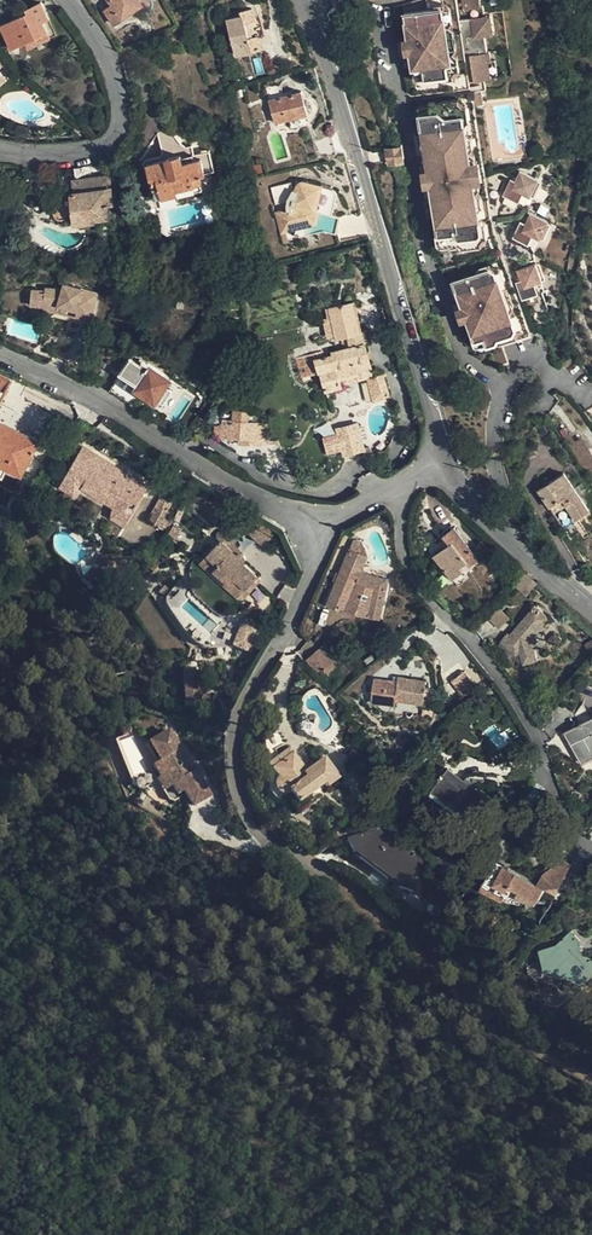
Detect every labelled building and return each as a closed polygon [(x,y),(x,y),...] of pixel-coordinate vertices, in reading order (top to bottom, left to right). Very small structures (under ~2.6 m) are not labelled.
[(142,0),(109,0),(112,5),(105,10),(114,24),(144,3),(142,0)] [(498,67),(497,58),(493,58),(491,42),(487,21),(490,20),(488,12),(486,11),(484,0),(465,0),(467,9),(462,10),(467,37),(475,88),(498,85),(497,82),(495,68),(498,67)] [(12,48),(25,42),(48,31),(43,22),(49,19),(42,2),(27,9),(29,13),(2,26),(12,48)] [(241,16),(229,19),(237,55),(262,49),(255,21),(256,21),(253,9),(240,12),(241,16)] [(426,76),(427,86),(428,88),(450,84),(455,84),(461,78),(458,60),(458,59),(454,33),(453,31),(451,14),(449,11),(440,13),(406,19),(410,44),(413,63),(416,77),(417,77),(426,76)] [(497,20),(490,20),(487,21),(491,42),(500,41),(497,20)] [(51,38),(48,31),(25,42),(29,49),(51,38)] [(460,37),(454,33),(458,59),(462,54),(460,37)] [(409,64),(413,63),(410,44),(405,45),(409,64)] [(419,87),(427,86),(426,76),(417,77),(419,87)] [(458,86),(465,77),(461,78),(455,84),(450,84),(453,88),(458,86)] [(302,92),(295,94),(281,97),(271,101),(277,123),(308,114),(308,113),(310,112),(312,110),(312,107),(311,104),(308,102),(305,101),(302,92)] [(434,111),(434,114),(434,115),(464,109),(464,106),(434,111)] [(423,122),(424,128),(430,164),(426,169),(428,177),(432,177),(435,194),(431,195),(432,202),(436,208),(444,254),(464,252),(486,249),(488,242),(486,226),(485,217),(482,199),(482,198),(481,190),(477,166),(476,158),(476,157),(476,156),(473,140),(471,130),(468,112),(464,109),(434,115),(435,120),(423,122)] [(423,128),(424,128),(423,122),(435,120),(434,115),(434,114),(424,116),(421,118),(423,128)] [(181,148),(179,141),(174,136),(163,139),(161,144),(165,160),(149,164),(157,197),(177,192),(177,194),(205,187),(201,173),(207,172),(202,157),(196,158),(195,153),(194,154),(183,157),(181,148)] [(318,159),(337,154),(332,136),(313,140),(318,159)] [(192,146),(181,148),(183,157),(194,154),(192,146)] [(385,167),(403,165),(401,147),(384,148),(385,167)] [(210,150),(195,153),(196,158),(202,157),(207,172),(216,169),(210,150)] [(481,190),(485,189),(487,188),(484,165),(482,165),(477,166),(481,190)] [(86,190),(74,192),(75,193),(62,195),(62,203),(60,203),(58,205),(57,208),(56,211),(57,213),(60,216),(64,217),(65,223),(97,219),(97,217),(111,215),(109,203),(114,203),(111,175),(85,179),(86,190)] [(517,175),(513,185),(518,187),(523,177),(517,175)] [(428,195),(431,195),(435,194),(432,177),(428,177),(425,178),(428,195)] [(540,183),(523,177),(518,187),(513,185),(507,203),(521,208),(524,199),(529,201),(533,203),(540,183)] [(73,180),(74,192),(86,190),(85,179),(73,180)] [(310,213),(325,218),(331,201),(331,197),(330,194),(303,183),(300,183),(297,185),(292,193),(289,191),(286,185),(267,190),(271,207),(282,204),(284,214),(274,217),(279,234),(305,226),(310,213)] [(530,218),(524,230),(529,232),(535,220),(530,218)] [(552,227),(535,220),(529,232),(524,230),(517,247),(532,253),(536,244),(540,246),(543,248),(552,227)] [(541,271),(522,277),(526,290),(521,292),(527,308),(541,303),(537,294),(542,293),(547,291),(541,271)] [(486,275),(485,279),(495,276),(498,277),(501,281),(505,294),(508,291),(503,277),(494,273),(486,275)] [(514,321),(514,319),(506,296),(505,294),(501,281),(498,277),(495,276),(485,279),(454,291),(462,315),(464,315),(470,333),(468,333),(475,353),(486,351),(488,356),(489,357),(502,353),(501,348),(518,343),(517,342),(518,337),(519,335),(514,321)] [(517,280),(521,292),(526,290),(522,277),(517,280)] [(36,291),(32,306),(44,309),(46,306),(60,310),(58,316),(67,320),(70,314),(79,319),(77,325),(90,332),(102,308),(71,292),(68,296),(50,291),(50,295),(36,291)] [(511,298),(506,296),(514,319),(516,318),(517,314),(511,298)] [(366,377),(372,399),(389,395),(383,373),(374,376),(364,342),(368,342),(365,330),(361,331),(353,300),(328,307),(336,337),(339,336),(342,347),(330,351),(332,354),(304,362),(308,375),(320,371),(326,390),(343,385),(342,384),(366,377)] [(44,309),(32,306),(29,315),(55,323),(73,331),(77,325),(67,320),(58,316),(44,312),(44,309)] [(60,310),(46,306),(44,309),(44,312),(58,316),(60,310)] [(70,314),(67,320),(77,325),(79,319),(70,314)] [(461,335),(468,333),(470,333),(464,315),(462,315),(455,318),(461,335)] [(521,324),(514,321),(519,335),(518,337),(524,338),(521,324)] [(90,332),(77,325),(73,331),(86,338),(90,332)] [(521,347),(518,343),(501,348),(502,353),(521,347)] [(504,355),(492,359),(496,371),(504,374),(510,372),(504,355)] [(132,404),(134,406),(142,393),(156,402),(170,379),(144,362),(142,365),(130,358),(115,382),(116,394),(118,396),(132,404)] [(0,374),(0,389),(5,391),(10,379),(0,374)] [(352,404),(332,409),(338,426),(357,421),(352,404)] [(67,432),(74,421),(60,415),(55,426),(67,432)] [(266,423),(242,420),(235,420),(221,419),(221,422),(220,423),(220,426),(215,425),(214,436),(239,437),(240,443),(265,443),(266,423)] [(364,447),(357,421),(338,426),(338,432),(325,436),(329,450),(343,447),(345,452),(364,447)] [(3,423),(0,429),(0,430),(19,439),(23,433),(3,423)] [(9,466),(22,473),(38,440),(23,433),(19,439),(0,430),(0,462),(9,466)] [(570,446),(575,444),(569,435),(563,438),(569,447),(570,446)] [(575,444),(570,446),(585,471),(591,467),(591,457),(582,440),(575,444)] [(110,456),(113,451),(103,445),(100,450),(110,456)] [(82,448),(61,482),(73,489),(83,481),(101,489),(118,501),(116,514),(126,521),(147,487),(82,448)] [(9,466),(0,462),(0,476),(3,477),(9,466)] [(549,507),(550,507),(562,499),(566,504),(576,519),(589,511),(564,473),(538,490),(549,507)] [(157,526),(164,515),(173,501),(162,495),(147,520),(157,526)] [(554,512),(566,504),(562,499),(550,507),(554,512)] [(248,530),(235,517),(220,532),(218,532),(216,535),(219,540),(201,559),(239,596),(258,578),(244,564),(246,562),(246,560),(245,559),(244,556),(239,551),(235,556),(228,549),(233,545),(248,530)] [(459,567),(468,561),(465,557),(472,552),(454,528),(443,536),(449,544),(434,556),(451,578),(462,570),(459,567)] [(378,623),(392,581),(362,571),(370,545),(349,539),(327,606),(378,623)] [(239,551),(233,545),(228,549),(235,556),(239,551)] [(477,558),(472,552),(465,557),(468,561),(470,564),(477,558)] [(261,581),(258,578),(239,596),(201,559),(198,562),(239,601),(261,581)] [(462,570),(470,564),(468,561),(459,567),(462,570)] [(508,633),(500,642),(514,655),(519,653),(523,665),(536,660),(532,647),(534,646),(536,644),(537,642),(537,639),(534,635),(550,617),(535,605),(510,634),(508,633)] [(245,623),(243,625),(231,643),(243,651),(255,633),(256,631),(256,627),(254,624),(252,622),(248,622),(245,623)] [(508,662),(514,655),(500,642),(494,649),(508,662)] [(318,648),(305,659),(322,679),(334,668),(318,648)] [(198,696),(195,665),(181,666),(184,697),(198,696)] [(464,671),(451,681),(462,696),(475,687),(464,671)] [(425,680),(398,677),(398,682),(390,681),(375,679),(372,702),(396,705),(396,701),(422,704),(424,695),(428,696),(429,689),(425,688),(425,680)] [(571,728),(572,731),(572,735),(568,737),(581,764),(591,758),(591,718),(571,728)] [(192,806),(211,797),(176,724),(149,737),(160,759),(152,763),(168,796),(184,789),(192,806)] [(132,777),(146,771),(130,733),(116,739),(132,777)] [(260,736),(263,755),(273,750),(270,734),(260,736)] [(278,757),(270,763),(267,765),(275,776),(273,779),(271,783),(271,786),(273,789),(276,793),(281,794),(287,792),(297,805),(316,790),(324,784),(326,787),(338,779),(323,759),(306,772),(288,749),(278,757)] [(270,763),(278,757),(273,750),(263,755),(270,763)] [(319,795),(316,790),(297,805),(287,792),(281,794),(276,793),(273,789),(271,786),(271,783),(273,779),(275,776),(267,765),(262,769),(268,777),(266,780),(265,785),(265,787),(267,791),(269,795),(271,797),(274,798),(277,799),(281,799),(284,798),(295,812),(319,795)] [(404,766),(401,770),(407,776),(411,771),(404,766)] [(493,800),(448,768),(433,789),(477,821),(493,800)] [(542,789),(533,781),(522,797),(531,803),(542,789)] [(504,791),(500,788),(495,795),(500,798),(504,791)] [(422,860),(377,825),(349,840),(357,854),(400,887),(412,891),(422,860)] [(525,893),(539,900),(546,887),(558,893),(573,863),(572,862),(564,859),(556,864),(546,871),(538,883),(495,860),(484,884),(487,886),(486,889),(492,892),(494,889),(520,903),(523,898),(525,893)] [(543,868),(546,871),(556,864),(554,860),(543,868)] [(587,879),(571,898),(579,905),(591,891),(591,884),(587,879)] [(486,889),(485,891),(503,900),(519,904),(520,903),(494,889),(492,892),(486,889)] [(537,903),(539,900),(525,893),(523,898),(537,903)] [(540,944),(544,963),(562,959),(573,971),(571,973),(577,981),(583,980),(589,974),(591,976),(591,959),(588,955),(585,958),(577,950),(579,947),(575,943),(577,940),(568,930),(557,941),(540,944)]
